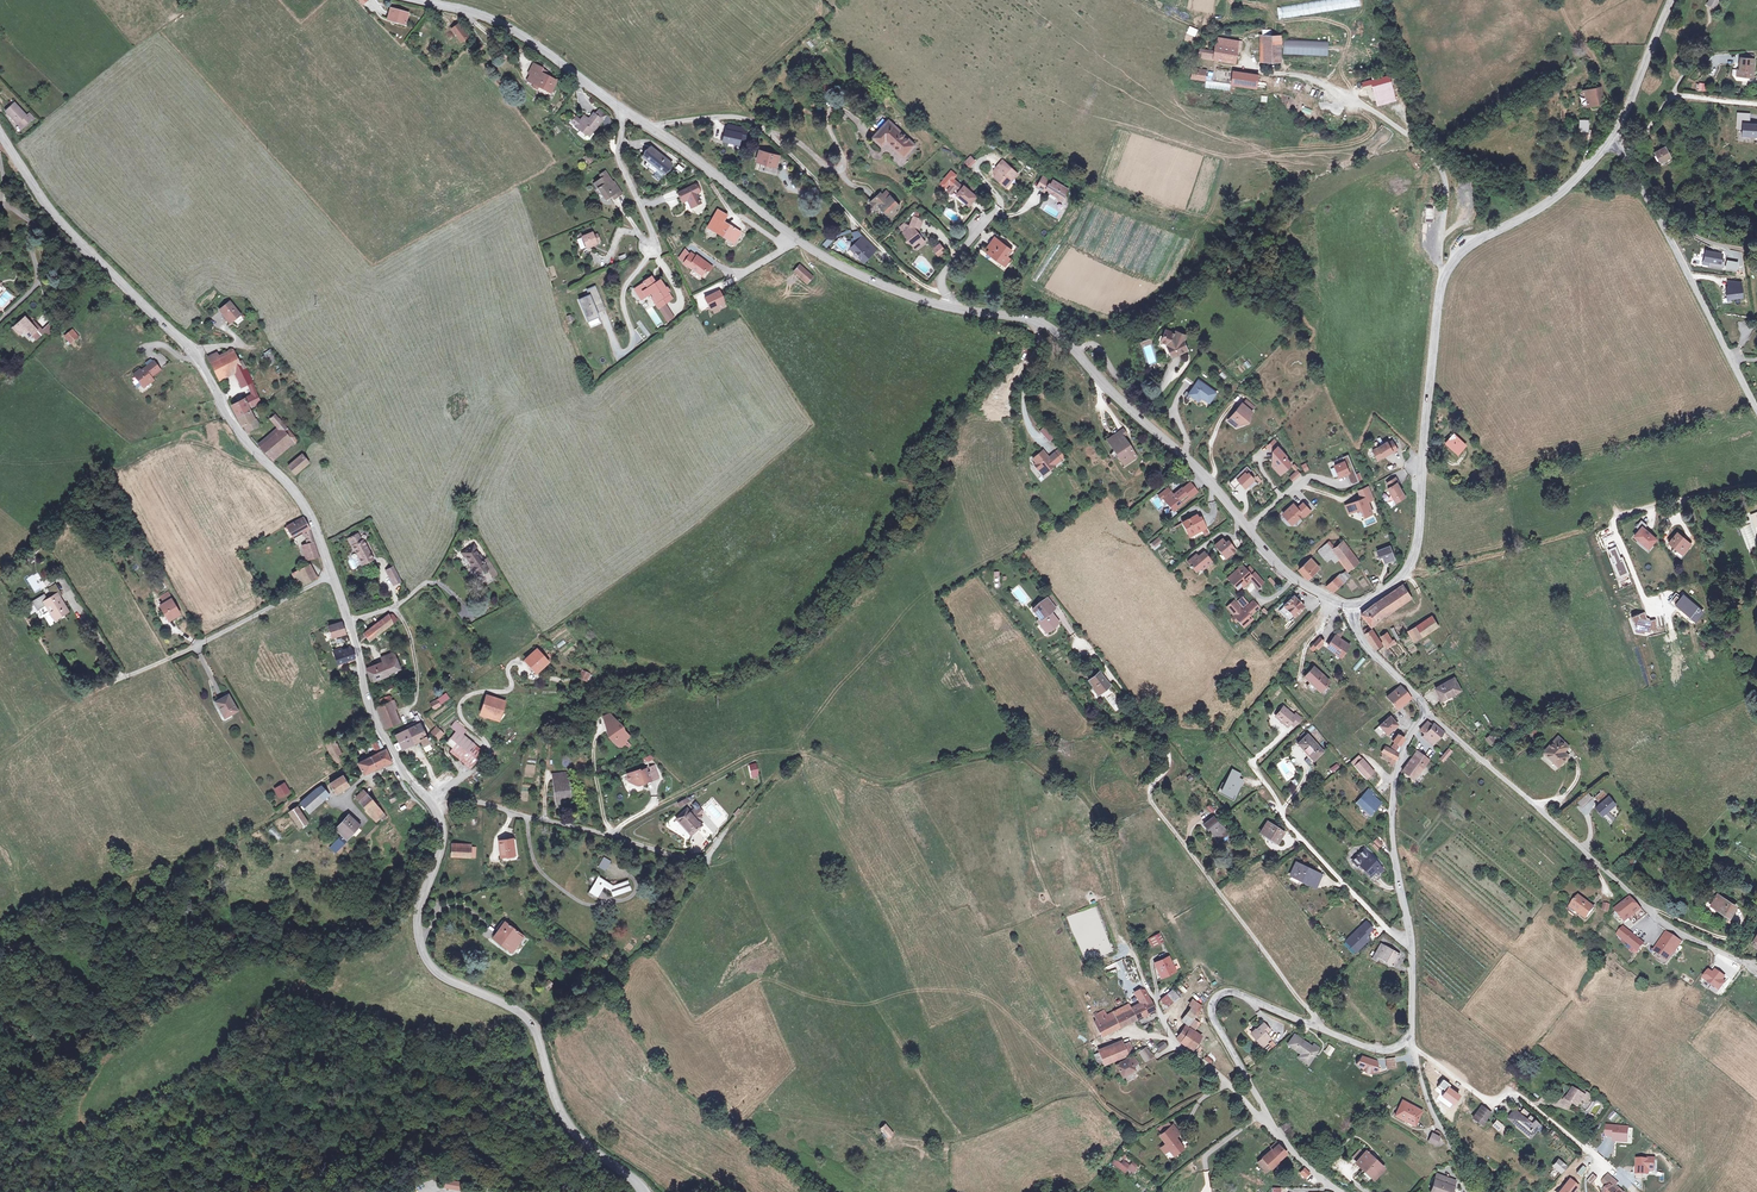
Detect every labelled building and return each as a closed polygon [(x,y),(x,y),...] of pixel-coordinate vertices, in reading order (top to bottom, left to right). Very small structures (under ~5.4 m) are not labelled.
[(392,9),(389,21),(405,26),(408,13),(392,9)] [(469,37),(462,26),(460,28),(458,25),(451,29),(456,36),(461,43),(469,37)] [(1195,37),(1198,29),(1189,26),(1186,34),(1195,37)] [(1282,62),(1281,36),(1263,36),(1263,62),(1282,62)] [(810,39),(806,43),(811,48),(814,45),(810,39)] [(1328,56),(1328,41),(1283,40),(1283,55),(1328,56)] [(1753,60),(1740,59),(1739,76),(1752,77),(1753,60)] [(555,84),(545,77),(540,75),(542,71),(533,65),(528,75),(529,76),(527,82),(532,85),(537,88),(545,92),(545,90),(550,93),(555,84)] [(1207,71),(1201,70),(1194,69),(1192,79),(1206,81),(1207,71)] [(1232,85),(1249,87),(1250,75),(1234,72),(1232,85)] [(1250,75),(1249,87),(1257,89),(1259,76),(1250,75)] [(1398,101),(1391,76),(1371,81),(1372,85),(1374,85),(1379,106),(1398,101)] [(1707,92),(1707,84),(1698,83),(1697,91),(1707,92)] [(1587,92),(1589,106),(1605,103),(1602,89),(1587,92)] [(8,111),(20,123),(22,122),(27,127),(33,120),(34,121),(36,118),(30,112),(28,115),(16,102),(8,111)] [(599,112),(596,116),(604,122),(607,118),(599,112)] [(593,131),(596,133),(604,122),(596,116),(592,122),(589,120),(585,117),(581,121),(576,118),(572,123),(577,127),(576,128),(583,133),(584,131),(589,135),(593,131)] [(1738,119),(1737,129),(1742,130),(1741,138),(1747,138),(1747,137),(1756,138),(1756,126),(1747,125),(1748,119),(1738,119)] [(888,120),(873,137),(883,146),(886,142),(903,157),(913,144),(888,120)] [(1589,121),(1580,122),(1581,132),(1590,132),(1589,121)] [(728,131),(726,130),(723,141),(740,145),(741,140),(742,135),(746,136),(748,130),(736,127),(734,133),(728,131)] [(1669,147),(1658,152),(1659,155),(1657,155),(1660,161),(1662,161),(1663,165),(1671,163),(1670,160),(1674,159),(1669,147)] [(650,149),(643,159),(647,163),(644,167),(654,176),(658,171),(663,176),(671,166),(650,149)] [(761,152),(758,161),(765,164),(763,171),(777,175),(780,167),(777,166),(780,158),(761,152)] [(973,157),(968,161),(971,165),(977,160),(973,157)] [(996,176),(1005,185),(1010,180),(1014,180),(1020,174),(1004,160),(1000,166),(1004,170),(1003,171),(1001,171),(999,173),(996,176)] [(678,164),(675,168),(681,173),(684,169),(678,164)] [(658,171),(654,176),(652,178),(657,182),(663,176),(658,171)] [(611,185),(603,174),(598,178),(600,181),(593,186),(604,202),(611,198),(614,203),(621,197),(613,185),(611,185)] [(1047,191),(1048,188),(1049,186),(1051,188),(1050,189),(1051,190),(1051,191),(1059,196),(1060,199),(1066,197),(1065,193),(1067,192),(1070,187),(1056,179),(1055,181),(1049,178),(1044,176),(1038,187),(1047,191)] [(973,192),(971,190),(966,186),(964,188),(958,182),(954,186),(958,190),(961,192),(958,196),(971,206),(978,197),(973,192)] [(953,195),(958,190),(954,186),(950,191),(953,195)] [(695,187),(678,195),(681,202),(687,200),(692,210),(699,206),(695,196),(699,194),(695,187)] [(875,196),(869,201),(876,209),(879,206),(887,215),(892,210),(897,206),(884,192),(880,195),(877,198),(875,196)] [(705,229),(725,241),(727,239),(733,242),(738,233),(721,222),(725,216),(717,210),(705,229)] [(907,229),(903,233),(907,238),(906,242),(911,244),(914,247),(919,243),(921,245),(925,242),(917,232),(923,221),(915,217),(907,229)] [(775,240),(779,233),(762,223),(758,230),(775,240)] [(1429,249),(1430,231),(1421,230),(1420,249),(1429,249)] [(596,248),(594,245),(592,239),(591,235),(580,240),(585,252),(596,248)] [(865,236),(853,247),(857,251),(858,250),(863,255),(862,256),(865,260),(876,248),(865,236)] [(999,255),(1009,262),(1013,256),(1017,250),(1000,238),(992,248),(995,250),(992,254),(997,258),(999,255)] [(938,244),(931,249),(936,256),(943,251),(938,244)] [(1722,254),(1706,251),(1704,260),(1710,261),(1709,266),(1724,269),(1725,262),(1722,262),(1721,262),(1722,258),(1722,254)] [(689,254),(682,265),(687,268),(688,267),(700,276),(703,272),(708,271),(711,268),(695,257),(694,258),(689,254)] [(997,258),(1007,264),(1009,262),(999,255),(997,258)] [(1016,259),(1013,256),(1009,262),(1007,264),(1011,267),(1016,259)] [(1737,263),(1728,261),(1726,269),(1736,271),(1737,263)] [(799,266),(793,272),(800,278),(806,272),(799,266)] [(806,272),(800,278),(806,284),(812,278),(806,272)] [(640,301),(650,294),(653,298),(660,308),(664,306),(672,300),(659,281),(654,284),(653,286),(649,281),(648,280),(643,283),(643,284),(634,290),(638,295),(637,295),(640,301)] [(1741,283),(1729,281),(1729,287),(1732,287),(1732,288),(1729,289),(1726,289),(1727,299),(1743,298),(1741,283)] [(595,288),(586,292),(589,297),(579,301),(585,315),(584,316),(587,323),(598,319),(596,314),(594,309),(602,305),(595,288)] [(718,292),(703,299),(709,310),(723,302),(718,292)] [(660,308),(653,298),(651,299),(664,318),(670,314),(664,306),(660,308)] [(227,315),(225,316),(230,322),(239,314),(228,301),(218,310),(221,313),(222,312),(224,311),(227,315)] [(605,311),(602,305),(594,309),(596,314),(605,311)] [(670,314),(664,318),(667,322),(673,318),(670,314)] [(25,317),(10,330),(17,338),(26,330),(34,339),(43,331),(42,330),(36,323),(33,325),(25,317)] [(52,321),(42,330),(43,331),(46,334),(47,335),(53,330),(52,321)] [(1165,329),(1161,339),(1166,342),(1171,354),(1186,349),(1182,340),(1185,335),(1175,331),(1174,333),(1165,329)] [(70,331),(63,337),(69,343),(76,337),(70,331)] [(218,377),(233,370),(241,365),(234,351),(233,352),(231,349),(222,352),(224,356),(218,359),(216,354),(208,358),(218,377)] [(268,365),(277,359),(271,350),(262,356),(268,365)] [(135,371),(129,376),(139,389),(149,381),(145,376),(149,373),(150,374),(155,370),(149,363),(136,372),(135,371)] [(246,385),(254,381),(246,367),(245,364),(241,365),(233,370),(243,387),(246,385)] [(1222,372),(1220,374),(1225,380),(1228,377),(1222,372)] [(246,385),(250,391),(257,387),(254,381),(246,385)] [(1189,394),(1194,399),(1197,395),(1200,397),(1208,403),(1215,394),(1198,381),(1189,394)] [(252,397),(260,392),(257,387),(250,391),(252,397)] [(264,399),(260,392),(252,397),(233,407),(232,408),(238,419),(252,411),(256,409),(254,405),(264,399)] [(1246,401),(1243,405),(1251,411),(1254,407),(1246,401)] [(1248,417),(1249,417),(1253,412),(1251,411),(1243,405),(1242,404),(1227,421),(1235,428),(1244,425),(1243,422),(1249,421),(1248,417)] [(257,422),(252,411),(238,419),(243,428),(246,427),(248,431),(257,428),(255,423),(257,422)] [(284,432),(288,428),(274,415),(270,419),(279,427),(283,431),(284,432)] [(1251,418),(1249,417),(1248,417),(1249,421),(1243,422),(1244,425),(1252,423),(1251,418)] [(279,427),(265,439),(268,443),(283,431),(279,427)] [(288,428),(284,432),(291,438),(270,456),(274,461),(295,442),(296,444),(298,442),(297,441),(299,439),(288,428)] [(1045,428),(1041,432),(1051,442),(1054,439),(1045,428)] [(1109,437),(1123,460),(1135,452),(1125,436),(1121,430),(1109,437)] [(284,432),(283,431),(268,443),(265,439),(259,445),(270,456),(291,438),(284,432)] [(1454,433),(1446,441),(1458,452),(1466,444),(1454,433)] [(1266,446),(1271,451),(1275,447),(1277,446),(1273,440),(1266,446)] [(1386,444),(1372,452),(1378,461),(1392,453),(1393,454),(1397,451),(1391,443),(1387,445),(1386,444)] [(1272,458),(1271,468),(1277,468),(1280,471),(1284,468),(1285,468),(1289,465),(1284,459),(1284,457),(1275,447),(1271,451),(1270,459),(1272,458)] [(1059,451),(1056,454),(1062,461),(1065,459),(1059,451)] [(1037,464),(1035,466),(1040,471),(1043,468),(1047,473),(1062,461),(1056,454),(1050,458),(1048,458),(1043,452),(1034,460),(1037,464)] [(1137,456),(1135,452),(1123,460),(1125,463),(1137,456)] [(1349,454),(1343,456),(1344,460),(1334,464),(1339,476),(1348,472),(1352,483),(1359,480),(1359,479),(1356,474),(1349,454)] [(296,475),(310,463),(304,456),(289,467),(296,475)] [(1305,472),(1310,470),(1306,463),(1301,465),(1305,472)] [(1233,487),(1240,482),(1244,487),(1253,479),(1248,473),(1251,470),(1246,465),(1228,481),(1232,486),(1233,487)] [(1296,472),(1289,478),(1292,482),(1299,476),(1296,472)] [(1395,479),(1386,485),(1389,489),(1387,490),(1396,504),(1405,498),(1397,484),(1398,484),(1395,479)] [(1182,503),(1189,498),(1190,499),(1198,492),(1191,483),(1184,488),(1174,495),(1169,488),(1163,493),(1165,496),(1165,497),(1165,499),(1167,499),(1167,501),(1171,507),(1172,506),(1175,510),(1182,505),(1182,503)] [(1368,487),(1359,490),(1362,498),(1352,502),(1355,510),(1358,509),(1362,511),(1364,516),(1372,513),(1368,501),(1373,499),(1368,487)] [(1293,502),(1283,511),(1292,522),(1302,513),(1304,515),(1310,510),(1303,501),(1299,505),(1300,506),(1298,508),(1293,502)] [(1355,510),(1352,502),(1345,505),(1348,512),(1355,510)] [(301,517),(284,527),(291,537),(301,532),(302,535),(304,535),(308,544),(304,546),(310,559),(319,556),(308,528),(301,517)] [(1184,525),(1189,535),(1201,529),(1203,532),(1207,529),(1208,529),(1205,523),(1203,524),(1199,517),(1184,525)] [(1643,520),(1637,527),(1641,530),(1636,535),(1641,540),(1650,547),(1657,538),(1646,529),(1649,525),(1643,520)] [(1191,538),(1203,532),(1201,529),(1189,535),(1191,538)] [(1681,558),(1693,544),(1680,533),(1671,543),(1677,548),(1674,552),(1681,558)] [(367,561),(373,558),(365,541),(363,542),(359,534),(349,539),(363,567),(368,564),(367,561)] [(1161,543),(1158,540),(1152,544),(1155,548),(1161,543)] [(1650,547),(1641,540),(1639,542),(1647,550),(1650,547)] [(1222,541),(1215,547),(1221,555),(1223,554),(1227,559),(1235,553),(1228,543),(1225,545),(1222,541)] [(1329,544),(1337,556),(1348,570),(1349,572),(1361,563),(1344,542),(1335,548),(1331,542),(1329,544)] [(1323,548),(1331,560),(1337,556),(1329,544),(1323,548)] [(1696,547),(1693,544),(1681,558),(1684,560),(1696,547)] [(473,575),(485,568),(483,564),(484,563),(480,557),(478,558),(476,553),(477,552),(473,546),(458,555),(461,561),(464,560),(473,575)] [(1391,546),(1378,551),(1380,556),(1383,555),(1386,563),(1395,560),(1391,546)] [(1619,578),(1630,573),(1624,557),(1622,557),(1617,546),(1609,549),(1612,557),(1614,556),(1616,562),(1614,562),(1614,563),(1618,572),(1617,573),(1619,578)] [(1327,563),(1331,560),(1323,548),(1317,552),(1327,563)] [(1196,557),(1188,564),(1191,568),(1190,569),(1192,570),(1196,574),(1201,570),(1203,572),(1212,564),(1204,554),(1198,559),(1196,557)] [(1309,556),(1298,565),(1308,577),(1319,568),(1309,556)] [(352,570),(357,567),(353,558),(348,561),(352,570)] [(294,574),(301,586),(316,578),(309,566),(294,574)] [(390,579),(397,575),(394,567),(386,572),(390,579)] [(1252,578),(1243,567),(1229,580),(1234,586),(1239,582),(1243,587),(1244,588),(1252,581),(1253,581),(1254,580),(1260,587),(1264,583),(1256,574),(1252,578)] [(487,571),(485,568),(473,575),(475,579),(487,571)] [(37,572),(27,579),(35,593),(46,586),(37,572)] [(1344,577),(1342,574),(1328,586),(1335,595),(1352,579),(1348,574),(1344,577)] [(401,583),(397,575),(390,579),(393,587),(401,583)] [(1274,586),(1276,583),(1270,577),(1267,579),(1274,586)] [(1239,582),(1234,586),(1238,591),(1243,587),(1239,582)] [(61,595),(54,584),(47,589),(51,597),(47,600),(43,593),(30,602),(36,610),(44,605),(54,620),(67,611),(58,597),(61,595)] [(1386,598),(1394,610),(1414,599),(1406,586),(1386,598)] [(1684,594),(1675,604),(1690,617),(1699,607),(1684,594)] [(1377,605),(1386,617),(1394,610),(1386,598),(1377,605)] [(179,615),(171,600),(158,607),(161,614),(163,614),(167,621),(179,615)] [(1038,622),(1045,631),(1051,626),(1053,628),(1058,625),(1053,618),(1052,619),(1048,614),(1054,610),(1047,600),(1032,611),(1040,620),(1038,622)] [(1295,600),(1283,610),(1294,622),(1305,612),(1295,600)] [(1245,612),(1236,602),(1229,609),(1245,627),(1254,620),(1252,618),(1255,614),(1249,607),(1245,612)] [(1386,617),(1377,605),(1364,615),(1373,628),(1386,617)] [(1651,632),(1652,630),(1658,629),(1657,619),(1651,620),(1649,620),(1641,618),(1639,614),(1632,617),(1634,622),(1637,629),(1647,631),(1651,632)] [(386,616),(374,625),(379,632),(391,623),(386,616)] [(1439,629),(1433,619),(1420,629),(1426,638),(1439,629)] [(341,622),(326,627),(330,638),(345,634),(341,622)] [(1637,629),(1634,622),(1636,632),(1646,634),(1647,631),(1637,629)] [(380,634),(379,632),(374,625),(357,637),(359,644),(365,639),(368,643),(380,634)] [(1368,635),(1377,649),(1384,643),(1375,630),(1372,632),(1371,629),(1367,632),(1368,635)] [(1388,632),(1383,636),(1390,644),(1395,640),(1388,632)] [(1328,643),(1333,647),(1335,646),(1342,651),(1348,642),(1335,633),(1328,643)] [(1325,643),(1321,639),(1316,645),(1319,648),(1325,643)] [(1335,646),(1333,647),(1332,650),(1339,655),(1342,651),(1335,646)] [(341,648),(334,651),(337,663),(355,658),(353,650),(351,650),(349,651),(348,648),(343,649),(342,650),(341,648)] [(527,661),(533,668),(537,673),(551,662),(541,650),(527,661)] [(383,656),(386,664),(397,660),(394,652),(383,656)] [(397,660),(386,664),(369,670),(373,679),(401,669),(397,660)] [(1315,669),(1306,678),(1321,693),(1330,684),(1315,669)] [(586,680),(590,674),(583,671),(580,676),(586,680)] [(1100,674),(1089,683),(1099,696),(1111,688),(1100,674)] [(1436,688),(1442,699),(1449,694),(1451,697),(1462,691),(1455,678),(1436,688)] [(1411,699),(1401,688),(1387,700),(1397,711),(1411,699)] [(487,696),(480,713),(498,720),(505,702),(487,696)] [(230,697),(218,704),(228,721),(240,714),(230,697)] [(380,700),(382,706),(390,703),(388,697),(380,700)] [(390,703),(382,706),(376,708),(386,729),(397,724),(393,711),(398,709),(395,701),(390,703)] [(440,707),(437,702),(432,705),(435,710),(440,707)] [(1276,718),(1285,709),(1283,707),(1274,716),(1276,718)] [(1294,718),(1285,709),(1276,718),(1288,729),(1290,726),(1295,730),(1303,721),(1297,716),(1294,718)] [(602,719),(605,725),(614,721),(608,716),(602,719)] [(1396,727),(1389,718),(1387,720),(1378,727),(1386,736),(1396,727)] [(610,734),(611,737),(614,742),(613,744),(619,748),(624,742),(625,743),(629,738),(621,730),(622,729),(614,721),(605,725),(603,725),(607,735),(610,734)] [(1446,732),(1436,724),(1434,726),(1428,721),(1422,732),(1426,735),(1424,739),(1434,747),(1446,732)] [(419,725),(407,730),(410,737),(417,734),(421,741),(425,737),(419,725)] [(433,734),(438,740),(444,734),(439,728),(433,734)] [(410,737),(407,730),(396,735),(399,742),(394,745),(398,751),(421,741),(417,734),(410,737)] [(482,753),(457,732),(447,744),(453,749),(450,753),(469,768),(482,753)] [(1489,745),(1496,742),(1493,734),(1486,737),(1489,745)] [(425,737),(421,741),(424,747),(432,742),(428,735),(425,737)] [(1309,737),(1299,745),(1313,763),(1323,756),(1309,737)] [(1404,742),(1398,738),(1393,744),(1398,749),(1404,742)] [(326,743),(331,753),(338,749),(334,740),(331,741),(331,739),(328,740),(329,742),(326,743)] [(376,742),(380,749),(385,747),(381,739),(376,742)] [(1561,739),(1546,755),(1560,768),(1575,752),(1561,739)] [(624,742),(619,748),(621,749),(625,750),(630,748),(625,743),(624,742)] [(340,754),(338,749),(331,753),(336,763),(339,762),(336,756),(340,754)] [(378,755),(381,760),(390,755),(388,750),(386,751),(382,753),(378,755)] [(1389,759),(1393,753),(1387,750),(1382,756),(1389,759)] [(1441,760),(1445,764),(1454,753),(1449,750),(1441,760)] [(1431,761),(1420,752),(1404,771),(1415,780),(1431,761)] [(1399,756),(1393,753),(1389,759),(1396,763),(1399,756)] [(371,759),(376,769),(384,765),(381,760),(378,755),(371,759)] [(381,760),(384,765),(393,760),(390,755),(381,760)] [(642,757),(644,763),(654,760),(652,755),(642,757)] [(1360,756),(1352,763),(1355,766),(1363,759),(1360,756)] [(371,759),(367,761),(372,771),(376,769),(371,759)] [(1355,766),(1368,779),(1376,771),(1363,759),(1355,766)] [(372,771),(367,761),(359,765),(365,774),(372,771)] [(1333,773),(1340,768),(1337,763),(1329,769),(1333,773)] [(757,779),(755,769),(748,771),(750,778),(752,778),(753,780),(757,779)] [(1232,770),(1222,792),(1236,799),(1242,785),(1239,784),(1241,780),(1238,779),(1240,774),(1232,770)] [(639,773),(638,772),(626,777),(629,784),(635,787),(643,784),(643,786),(651,783),(647,774),(646,771),(639,773)] [(525,772),(522,787),(531,789),(534,774),(525,772)] [(650,773),(647,774),(651,783),(658,780),(655,772),(650,773)] [(569,776),(555,778),(558,802),(572,801),(569,776)] [(338,794),(350,787),(343,777),(332,784),(338,794)] [(309,813),(324,801),(321,797),(327,792),(321,786),(317,789),(302,803),(309,813)] [(288,794),(284,787),(277,791),(280,798),(288,794)] [(1603,801),(1597,806),(1603,814),(1610,808),(1617,816),(1621,810),(1604,789),(1597,795),(1603,801)] [(1374,799),(1376,797),(1370,791),(1364,796),(1367,799),(1360,807),(1370,817),(1381,806),(1374,799)] [(321,797),(324,801),(330,796),(327,792),(321,797)] [(364,808),(372,802),(365,792),(358,798),(360,801),(359,802),(364,808)] [(1586,795),(1578,801),(1582,805),(1589,800),(1586,795)] [(1367,799),(1364,796),(1357,803),(1360,807),(1367,799)] [(366,812),(375,824),(385,816),(381,810),(379,811),(372,802),(364,808),(367,812),(366,812)] [(1206,807),(1211,814),(1215,810),(1211,804),(1206,807)] [(298,808),(290,814),(301,827),(308,822),(298,808)] [(699,818),(695,815),(693,812),(689,815),(687,812),(676,821),(690,837),(696,832),(701,828),(697,824),(701,821),(699,818)] [(336,829),(346,839),(351,834),(359,826),(349,816),(336,829)] [(1221,829),(1215,820),(1205,827),(1212,836),(1214,834),(1220,842),(1229,836),(1223,827),(1221,829)] [(1268,824),(1262,834),(1278,845),(1285,835),(1268,824)] [(701,828),(696,832),(704,841),(711,835),(703,826),(701,828)] [(337,839),(342,845),(345,842),(340,836),(337,839)] [(337,839),(329,846),(335,851),(342,845),(337,839)] [(1377,839),(1374,842),(1379,847),(1382,844),(1377,839)] [(512,840),(498,842),(500,857),(514,856),(512,840)] [(451,857),(454,858),(468,858),(468,846),(458,846),(458,843),(454,843),(454,846),(450,845),(451,857)] [(1747,848),(1742,856),(1746,859),(1751,851),(1747,848)] [(1364,852),(1352,862),(1357,868),(1359,866),(1370,877),(1374,874),(1376,876),(1382,871),(1364,852)] [(606,874),(613,864),(607,859),(599,869),(606,874)] [(1297,865),(1291,877),(1311,886),(1309,885),(1311,880),(1319,884),(1323,876),(1297,865)] [(599,878),(593,887),(601,893),(604,889),(615,897),(631,892),(628,883),(613,887),(599,878)] [(1311,886),(1317,889),(1319,884),(1311,880),(1309,885),(1311,886)] [(601,893),(593,887),(588,893),(597,899),(601,893)] [(1710,905),(1716,908),(1730,917),(1736,906),(1718,894),(1710,905)] [(1587,918),(1596,908),(1581,896),(1573,905),(1580,910),(1579,911),(1587,918)] [(1624,906),(1617,912),(1627,923),(1643,910),(1633,899),(1624,906)] [(1609,912),(1611,904),(1604,903),(1602,911),(1609,912)] [(493,927),(496,929),(503,922),(501,920),(493,927)] [(503,922),(496,929),(490,937),(508,952),(521,937),(503,922)] [(1366,922),(1347,941),(1357,952),(1370,939),(1367,937),(1370,935),(1368,933),(1373,929),(1366,922)] [(1616,936),(1620,939),(1628,930),(1623,926),(1616,936)] [(1628,930),(1620,939),(1626,943),(1630,938),(1635,943),(1639,939),(1628,930)] [(1669,933),(1655,953),(1667,961),(1680,941),(1669,933)] [(1148,942),(1152,949),(1162,944),(1158,936),(1148,942)] [(1644,943),(1639,939),(1635,943),(1630,938),(1626,943),(1637,952),(1644,943)] [(1398,954),(1382,944),(1373,959),(1378,963),(1380,959),(1391,966),(1398,954)] [(1168,959),(1156,965),(1158,970),(1160,969),(1164,977),(1175,973),(1168,959)] [(1709,971),(1703,978),(1719,990),(1725,983),(1722,980),(1724,977),(1715,971),(1713,974),(1709,971)] [(548,990),(554,985),(550,980),(543,985),(548,990)] [(1130,1009),(1136,1020),(1155,1011),(1146,990),(1136,995),(1140,1004),(1130,1009)] [(1174,991),(1161,1001),(1167,1008),(1180,998),(1174,991)] [(1203,1007),(1197,1002),(1184,1022),(1190,1026),(1203,1007)] [(1136,1020),(1130,1009),(1128,1005),(1095,1024),(1103,1037),(1136,1020)] [(1263,1021),(1251,1032),(1256,1039),(1257,1038),(1262,1044),(1270,1037),(1266,1032),(1269,1028),(1263,1021)] [(1177,1039),(1181,1043),(1190,1031),(1185,1027),(1177,1039)] [(1190,1031),(1181,1043),(1191,1051),(1200,1038),(1190,1031)] [(1304,1056),(1302,1060),(1309,1065),(1320,1047),(1315,1043),(1313,1047),(1294,1034),(1287,1045),(1300,1053),(1304,1056)] [(1102,1054),(1106,1064),(1129,1055),(1125,1044),(1102,1054)] [(1329,1045),(1324,1052),(1330,1057),(1336,1049),(1329,1045)] [(1147,1049),(1142,1052),(1147,1058),(1151,1055),(1147,1049)] [(1136,1056),(1119,1064),(1125,1076),(1138,1069),(1136,1065),(1140,1064),(1136,1056)] [(1209,1056),(1205,1059),(1211,1065),(1214,1062),(1209,1056)] [(1364,1056),(1358,1064),(1365,1069),(1374,1072),(1380,1072),(1379,1064),(1378,1064),(1378,1061),(1364,1056)] [(1575,1088),(1568,1099),(1576,1104),(1580,1107),(1584,1100),(1587,1096),(1590,1097),(1591,1094),(1587,1091),(1585,1095),(1575,1088)] [(1593,1095),(1591,1094),(1590,1097),(1587,1096),(1584,1100),(1589,1103),(1593,1095)] [(1404,1102),(1396,1115),(1415,1126),(1422,1114),(1413,1109),(1414,1108),(1404,1102)] [(1474,1117),(1484,1124),(1492,1113),(1482,1106),(1474,1117)] [(1516,1108),(1509,1117),(1531,1136),(1540,1124),(1530,1115),(1527,1118),(1520,1112),(1516,1108)] [(1524,1108),(1520,1112),(1527,1118),(1530,1115),(1530,1114),(1524,1108)] [(1282,1124),(1286,1129),(1291,1125),(1293,1123),(1289,1118),(1282,1124)] [(1502,1124),(1497,1119),(1493,1124),(1498,1128),(1502,1124)] [(892,1138),(897,1133),(889,1123),(883,1128),(892,1138)] [(1504,1136),(1509,1127),(1505,1124),(1500,1133),(1504,1136)] [(1286,1129),(1292,1138),(1298,1133),(1291,1125),(1286,1129)] [(1628,1128),(1607,1126),(1606,1137),(1614,1137),(1617,1137),(1617,1139),(1627,1139),(1628,1128)] [(1174,1154),(1183,1147),(1175,1137),(1178,1134),(1175,1129),(1165,1137),(1168,1141),(1162,1146),(1166,1151),(1170,1148),(1174,1154)] [(1430,1142),(1437,1146),(1441,1139),(1434,1134),(1430,1142)] [(1553,1142),(1557,1149),(1563,1146),(1559,1139),(1553,1142)] [(1265,1158),(1274,1167),(1277,1164),(1289,1152),(1281,1143),(1278,1146),(1276,1143),(1272,1148),(1273,1149),(1265,1158)] [(1354,1159),(1359,1163),(1366,1155),(1361,1151),(1354,1159)] [(1359,1163),(1358,1163),(1374,1179),(1383,1169),(1367,1153),(1366,1155),(1359,1163)] [(1267,1172),(1274,1167),(1265,1158),(1259,1164),(1267,1172)] [(1128,1170),(1134,1174),(1139,1166),(1132,1162),(1130,1165),(1123,1160),(1121,1163),(1115,1159),(1112,1164),(1126,1174),(1128,1170)] [(1647,1160),(1637,1160),(1636,1180),(1647,1180),(1647,1170),(1654,1171),(1654,1159),(1647,1159),(1647,1160)] [(1564,1166),(1558,1161),(1555,1165),(1560,1170),(1564,1166)] [(1305,1168),(1301,1173),(1306,1178),(1310,1172),(1305,1168)] [(1618,1184),(1614,1181),(1607,1175),(1603,1181),(1609,1186),(1603,1191),(1618,1191),(1614,1189),(1618,1184)] [(1455,1187),(1449,1185),(1451,1180),(1443,1176),(1441,1182),(1438,1180),(1432,1191),(1453,1191),(1455,1187)] [(466,1183),(447,1180),(446,1187),(464,1190),(466,1183)]
